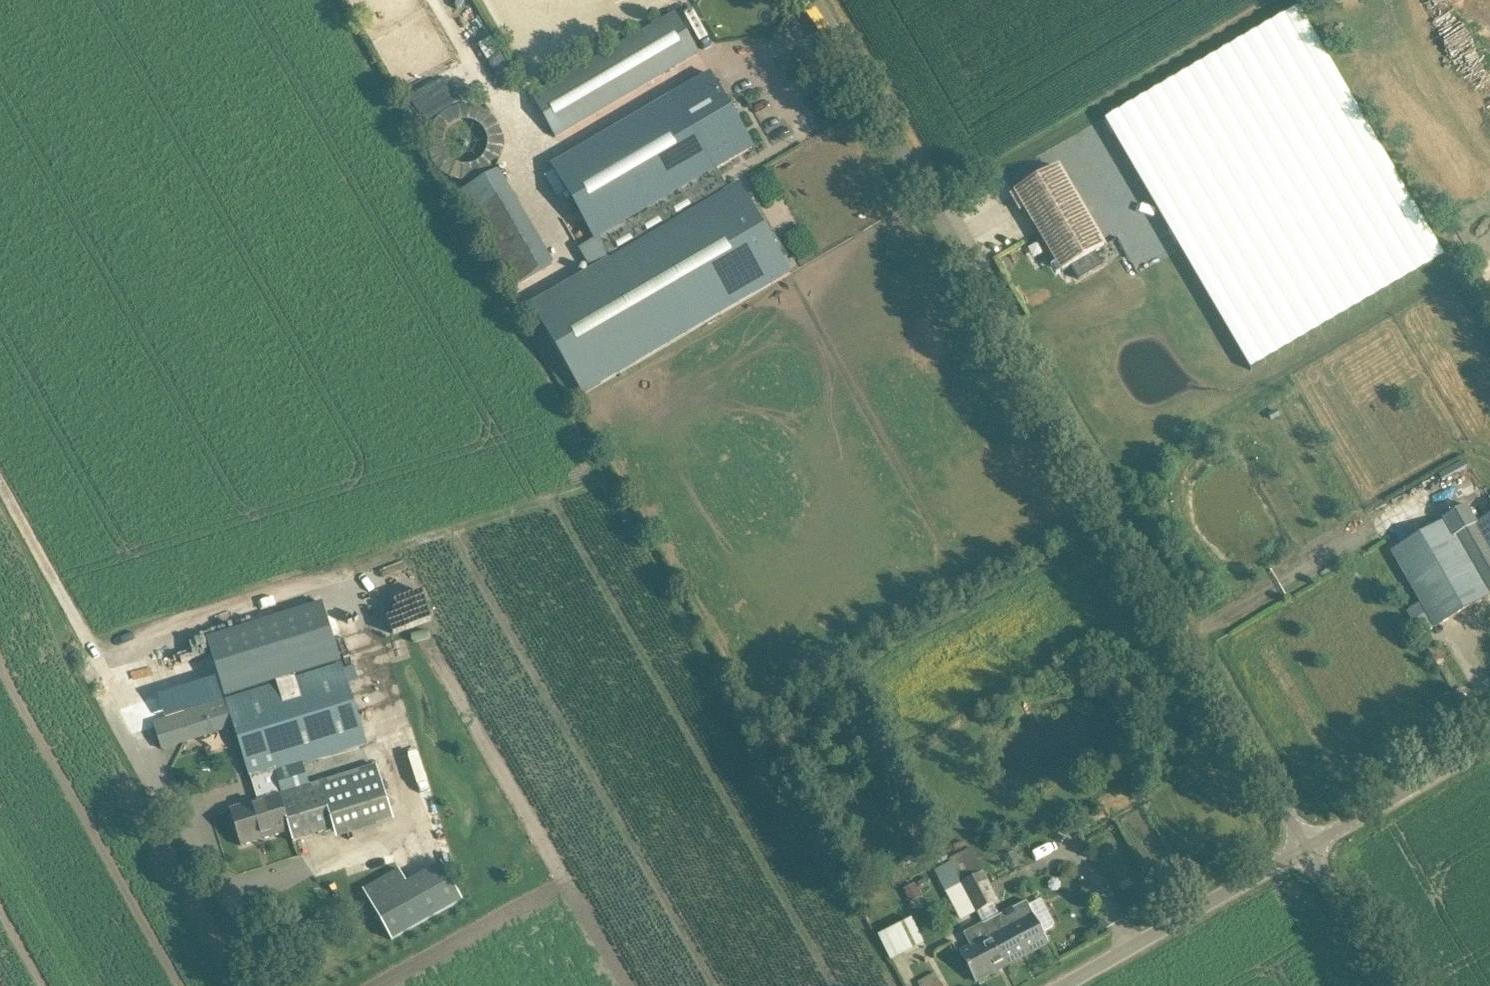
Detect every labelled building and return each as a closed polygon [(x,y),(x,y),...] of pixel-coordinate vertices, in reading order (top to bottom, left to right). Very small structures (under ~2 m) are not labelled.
[(1300,6),(1105,120),(1250,371),(1446,256),(1303,12),(1300,6)] [(556,137),(681,64),(699,54),(675,13),(532,96),(556,137)] [(718,168),(753,148),(710,74),(552,165),(596,240),(598,238),(718,168)] [(446,112),(450,123),(471,117),(468,105),(446,112)] [(1058,167),(1016,192),(1063,271),(1071,266),(1079,279),(1103,265),(1096,252),(1105,247),(1058,167)] [(531,305),(583,395),(791,274),(738,184),(730,189),(718,168),(598,238),(610,259),(531,305)] [(553,265),(500,171),(454,197),(466,217),(475,212),(517,285),(553,265)] [(1392,552),(1427,614),(1412,622),(1420,636),(1435,628),(1468,609),(1489,596),(1489,517),(1478,525),(1466,505),(1443,518),(1445,521),(1392,552)] [(324,603),(209,639),(216,661),(227,696),(341,660),(330,624),(324,603)] [(368,743),(343,664),(155,723),(165,753),(236,731),(259,801),(231,810),(242,846),(290,832),(293,842),(334,830),(337,841),(394,824),(376,765),(311,785),(304,763),(368,743)] [(396,870),(377,838),(314,875),(332,907),(363,889),(396,870)] [(942,868),(936,871),(947,892),(946,893),(961,921),(975,913),(947,856),(937,860),(942,868)] [(407,882),(371,903),(392,939),(463,898),(441,862),(407,882)] [(371,903),(407,882),(399,868),(396,870),(363,889),(371,903)] [(984,873),(961,885),(975,913),(976,913),(980,920),(981,920),(990,938),(992,937),(1008,966),(1048,945),(1043,936),(1054,930),(1040,904),(1029,910),(1026,903),(1000,916),(994,905),(999,902),(984,873)] [(891,961),(925,944),(913,919),(879,936),(891,961)] [(972,949),(962,954),(969,966),(968,966),(969,969),(970,969),(977,982),(1008,966),(992,937),(990,938),(981,920),(980,920),(982,924),(964,934),(972,949)] [(942,984),(936,973),(921,981),(924,985),(943,985),(942,984)]
